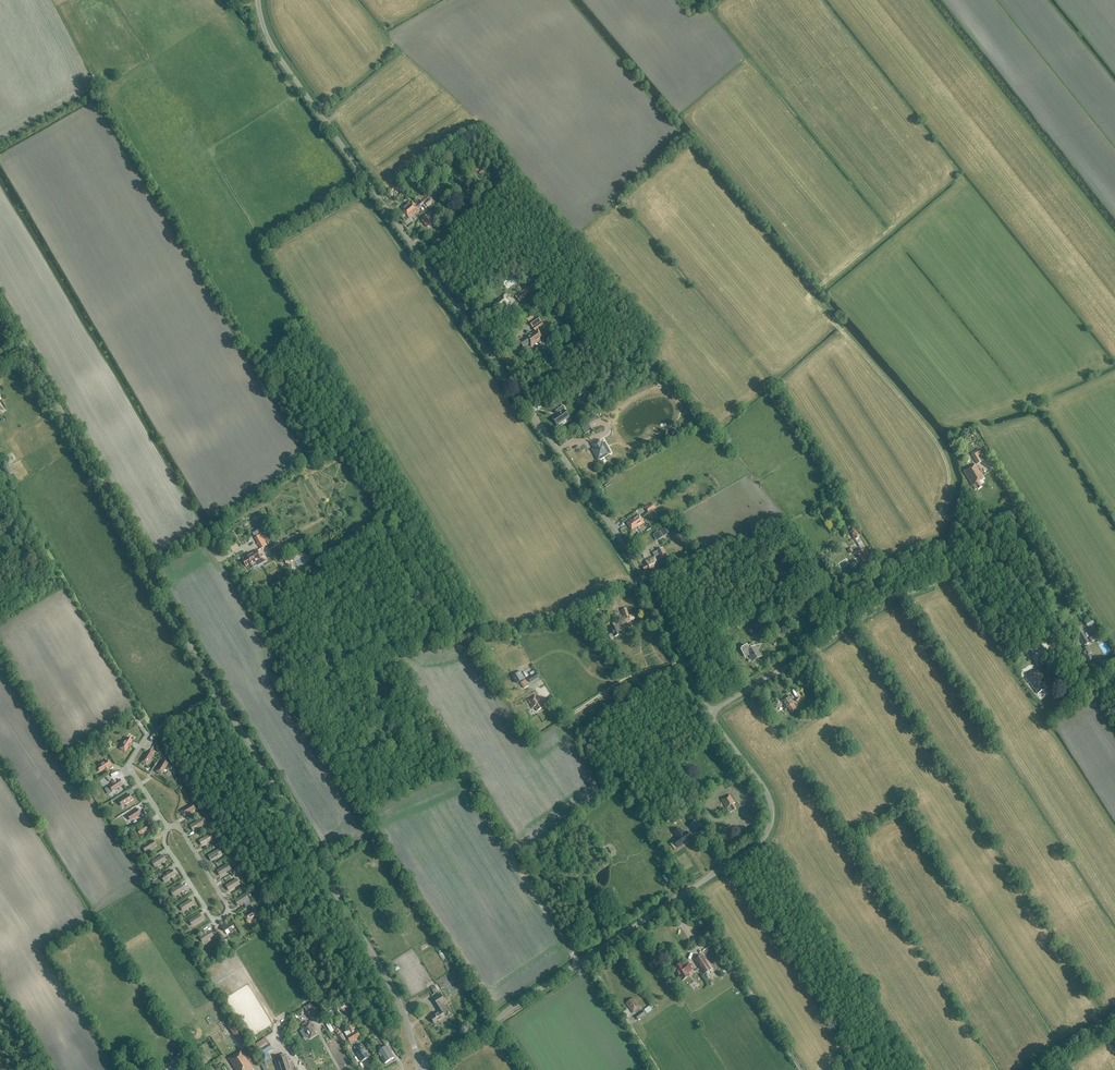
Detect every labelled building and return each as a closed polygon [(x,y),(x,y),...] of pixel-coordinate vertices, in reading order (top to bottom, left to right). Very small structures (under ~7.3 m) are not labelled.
[(460,172),(469,167),(464,159),(456,164),(457,166),(456,166),(460,172)] [(404,212),(399,216),(402,219),(403,218),(405,222),(409,218),(410,219),(421,211),(420,211),(420,210),(419,208),(423,205),(423,206),(424,207),(425,208),(431,203),(434,206),(437,204),(434,201),(431,198),(430,196),(427,198),(423,201),(422,200),(416,205),(415,204),(415,205),(412,201),(404,207),(403,206),(400,208),(404,212)] [(421,219),(428,227),(436,220),(432,215),(434,213),(432,210),(429,213),(424,217),(423,216),(422,217),(422,218),(421,219)] [(511,284),(517,280),(514,275),(508,279),(511,284)] [(520,302),(535,290),(532,286),(517,298),(520,302)] [(498,311),(509,303),(503,296),(493,304),(498,311)] [(522,314),(517,317),(520,322),(526,319),(522,314)] [(531,346),(543,338),(538,329),(543,325),(537,316),(529,322),(533,327),(536,330),(521,341),(524,346),(529,343),(531,346)] [(557,425),(569,417),(565,410),(566,410),(563,406),(556,411),(558,415),(552,418),(557,425)] [(592,430),(588,424),(581,429),(585,434),(592,430)] [(601,445),(599,441),(593,445),(595,449),(593,450),(598,460),(600,459),(604,457),(604,456),(608,454),(602,445),(601,445)] [(973,458),(977,464),(981,462),(977,455),(975,452),(972,454),(974,457),(973,458)] [(979,482),(984,479),(975,465),(967,469),(968,471),(965,472),(973,486),(974,486),(976,489),(977,489),(978,490),(982,487),(979,482)] [(648,513),(655,508),(653,504),(645,509),(648,513)] [(639,515),(627,523),(632,530),(638,526),(638,527),(644,523),(639,515)] [(665,528),(659,531),(662,537),(669,533),(665,528)] [(850,533),(855,540),(860,537),(855,530),(853,531),(852,529),(850,531),(851,532),(850,533)] [(255,538),(261,549),(267,545),(261,535),(255,538)] [(789,556),(796,550),(791,544),(784,550),(789,556)] [(663,548),(653,553),(655,557),(646,561),(647,565),(642,567),(644,571),(646,570),(646,572),(650,570),(650,571),(659,567),(656,560),(660,558),(660,559),(666,556),(663,548)] [(867,568),(873,564),(869,558),(870,557),(865,548),(856,554),(864,566),(865,565),(867,568)] [(247,559),(243,561),(246,566),(250,564),(251,566),(252,565),(254,568),(257,566),(267,560),(264,555),(260,557),(257,551),(246,557),(247,559)] [(795,563),(805,557),(802,552),(792,559),(795,563)] [(286,564),(294,560),(292,556),(284,561),(286,564)] [(806,562),(818,580),(823,576),(819,571),(811,558),(806,562)] [(624,619),(621,620),(623,625),(631,622),(626,610),(621,612),(624,619)] [(614,638),(621,636),(617,627),(615,623),(612,624),(614,628),(611,629),(614,638)] [(1084,646),(1089,643),(1083,634),(1078,637),(1084,646)] [(1097,634),(1090,638),(1092,643),(1100,638),(1097,634)] [(761,657),(755,646),(754,647),(752,643),(747,646),(740,650),(740,652),(742,651),(745,657),(749,655),(753,662),(761,657)] [(1089,655),(1092,653),(1089,647),(1080,652),(1086,662),(1087,661),(1088,663),(1092,660),(1089,655)] [(1041,685),(1046,682),(1038,668),(1029,674),(1030,675),(1027,677),(1034,689),(1035,689),(1038,694),(1044,690),(1041,685)] [(800,680),(807,677),(803,671),(797,674),(800,680)] [(520,672),(513,677),(517,683),(524,678),(520,672)] [(530,683),(539,677),(537,673),(528,679),(530,683)] [(524,689),(529,686),(525,680),(520,683),(524,689)] [(535,684),(539,691),(546,687),(542,680),(535,684)] [(542,707),(544,706),(541,702),(540,703),(535,695),(527,700),(532,709),(534,707),(537,712),(543,709),(542,707)] [(778,700),(773,704),(776,709),(782,706),(781,704),(782,703),(786,709),(787,708),(788,709),(789,708),(792,713),(797,709),(793,704),(794,704),(789,696),(781,701),(782,702),(780,703),(778,700)] [(132,740),(127,737),(121,747),(126,750),(128,747),(130,748),(131,746),(129,745),(132,740)] [(143,760),(148,764),(153,754),(149,751),(143,760)] [(101,771),(104,769),(105,771),(108,770),(106,768),(110,765),(107,760),(98,766),(101,771)] [(168,764),(163,761),(158,770),(162,773),(168,764)] [(111,769),(112,773),(123,772),(124,778),(126,778),(125,767),(111,769)] [(111,782),(112,785),(111,786),(114,790),(123,785),(120,780),(115,783),(114,781),(111,782)] [(132,799),(129,795),(120,800),(123,805),(132,799)] [(729,813),(736,809),(733,805),(735,804),(730,795),(721,800),(729,813)] [(183,810),(186,815),(196,810),(193,805),(183,810)] [(139,809),(129,815),(133,820),(142,814),(139,809)] [(192,825),(195,830),(204,824),(204,823),(202,821),(202,820),(192,825)] [(690,825),(696,834),(704,828),(698,820),(690,825)] [(148,824),(139,830),(142,835),(151,829),(148,824)] [(677,849),(683,845),(682,844),(687,840),(688,842),(692,839),(687,833),(684,835),(681,831),(675,835),(678,839),(672,843),(677,849)] [(210,834),(201,840),(204,845),(213,839),(210,834)] [(144,847),(147,852),(157,846),(154,841),(144,847)] [(219,849),(210,855),(213,860),(222,854),(219,849)] [(157,866),(166,861),(163,856),(154,862),(157,866)] [(231,869),(228,864),(219,870),(222,875),(231,869)] [(175,875),(172,870),(163,876),(166,881),(175,875)] [(228,885),(231,890),(240,884),(237,879),(228,885)] [(175,896),(185,890),(182,885),(172,891),(175,896)] [(237,900),(240,905),(249,899),(246,894),(237,900)] [(194,905),(191,900),(182,906),(185,910),(194,905)] [(258,914),(255,909),(246,915),(249,920),(258,914)] [(203,919),(200,915),(191,921),(194,925),(203,919)] [(232,928),(234,927),(231,922),(222,927),(225,932),(229,930),(231,931),(232,928)] [(202,934),(203,936),(201,937),(205,942),(214,936),(211,931),(207,933),(206,931),(202,934)] [(704,974),(710,970),(702,956),(695,961),(704,974)] [(674,968),(677,974),(681,982),(690,976),(688,973),(693,970),(688,962),(683,966),(681,963),(674,968)] [(461,978),(454,981),(456,986),(463,984),(461,978)] [(436,1014),(431,1018),(434,1024),(438,1021),(439,1023),(446,1019),(445,1017),(443,1015),(449,1011),(444,1004),(446,1003),(440,993),(433,998),(436,1003),(441,1010),(436,1013),(436,1014)] [(626,1004),(630,1009),(632,1013),(640,1008),(633,999),(626,1004)] [(311,1016),(319,1011),(315,1006),(317,1005),(315,1001),(304,1007),(307,1011),(311,1016)] [(650,1005),(644,1010),(647,1014),(653,1009),(650,1005)] [(643,1011),(635,1016),(638,1020),(645,1015),(643,1011)] [(302,1030),(300,1031),(304,1037),(307,1034),(310,1039),(317,1035),(314,1031),(315,1030),(314,1028),(310,1021),(307,1023),(306,1022),(303,1024),(304,1025),(301,1027),(302,1030)] [(347,1027),(351,1033),(356,1030),(353,1024),(347,1027)] [(232,1029),(241,1044),(247,1040),(238,1025),(232,1029)] [(351,1043),(360,1037),(356,1031),(347,1037),(351,1043)] [(389,1043),(385,1036),(381,1038),(386,1045),(389,1043)] [(264,1039),(256,1044),(259,1049),(257,1050),(265,1062),(271,1058),(268,1054),(273,1050),(269,1043),(267,1044),(264,1039)] [(366,1052),(362,1045),(357,1048),(359,1052),(357,1053),(362,1061),(368,1057),(365,1053),(366,1052)] [(384,1064),(394,1058),(387,1047),(377,1052),(384,1064)] [(254,1069),(241,1050),(228,1059),(235,1069),(253,1069),(254,1069)] [(183,1066),(189,1062),(185,1056),(179,1060),(183,1066)] [(277,1061),(280,1069),(296,1069),(294,1066),(292,1061),(290,1062),(289,1059),(288,1057),(287,1057),(282,1059),(278,1060),(277,1061)] [(205,1058),(198,1062),(201,1066),(208,1062),(205,1058)]
